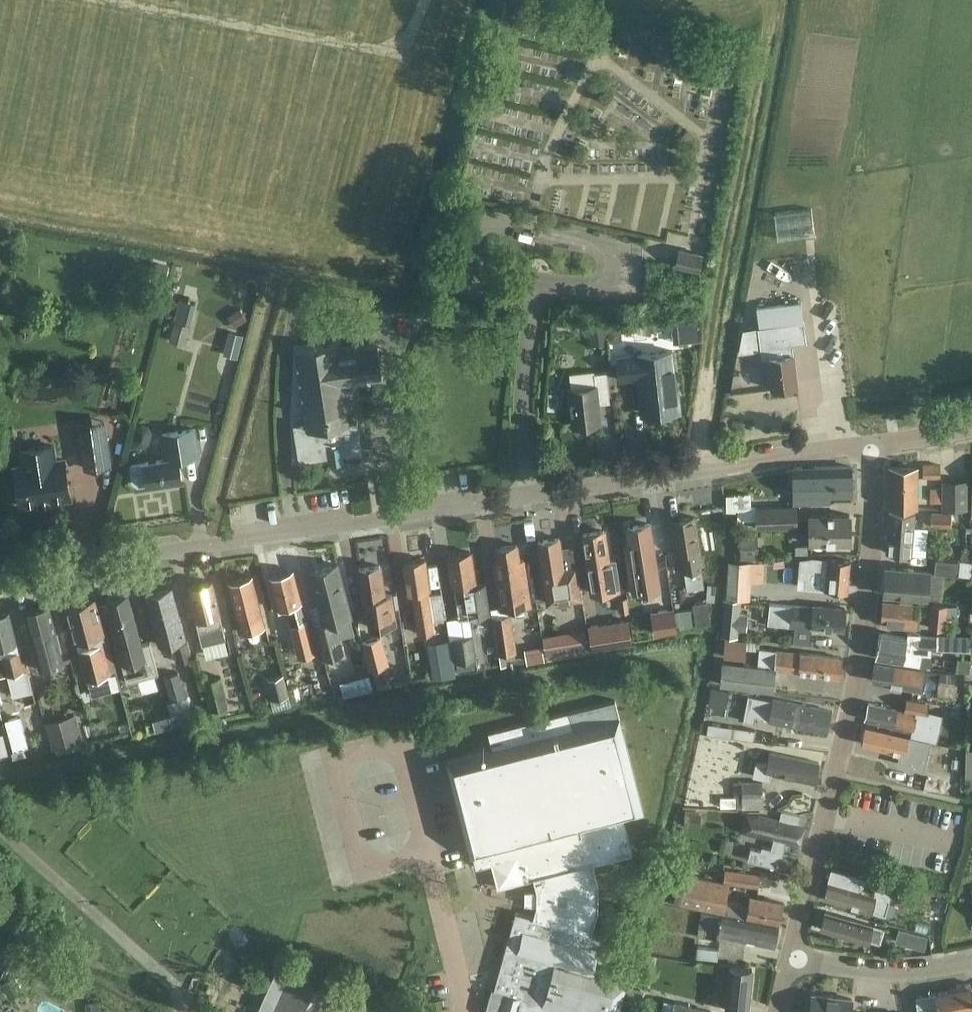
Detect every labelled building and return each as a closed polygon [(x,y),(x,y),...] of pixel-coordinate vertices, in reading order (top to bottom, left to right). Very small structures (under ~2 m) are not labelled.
[(493,142),(492,163),(520,165),(521,144),(493,142)] [(703,253),(679,248),(675,266),(699,271),(703,253)] [(164,282),(168,266),(155,263),(152,279),(164,282)] [(185,341),(195,301),(180,298),(170,338),(185,341)] [(768,357),(772,389),(797,386),(792,344),(806,342),(801,301),(756,307),(759,327),(758,327),(761,358),(768,357)] [(294,425),(299,461),(329,457),(362,452),(357,422),(349,423),(344,385),(383,379),(378,346),(338,352),(337,344),(295,350),(306,423),(294,425)] [(638,378),(642,415),(681,411),(679,392),(677,392),(673,351),(618,356),(620,380),(638,378)] [(569,388),(573,426),(601,423),(599,403),(610,402),(607,372),(594,373),(595,385),(569,388)] [(131,466),(134,486),(147,484),(147,485),(182,479),(179,459),(200,456),(196,428),(160,433),(164,460),(144,463),(144,464),(131,466)] [(80,441),(84,468),(112,464),(108,437),(80,441)] [(15,467),(21,505),(38,502),(39,504),(40,504),(39,500),(51,498),(52,502),(53,502),(53,500),(70,497),(64,459),(55,461),(52,445),(22,450),(25,465),(15,467)] [(923,478),(941,478),(940,463),(923,464),(923,478)] [(918,467),(889,466),(889,508),(918,508),(918,467)] [(795,496),(795,504),(814,503),(814,496),(851,495),(851,467),(794,468),(795,496)] [(942,509),(967,509),(968,479),(942,478),(941,488),(930,488),(930,501),(942,501),(942,509)] [(140,520),(186,523),(187,493),(142,491),(140,520)] [(738,518),(756,518),(756,529),(797,527),(796,505),(738,507),(738,518)] [(886,553),(912,554),(914,524),(915,513),(889,511),(886,553)] [(951,513),(932,512),(931,527),(951,527),(951,513)] [(850,515),(810,515),(810,543),(850,543),(850,515)] [(703,583),(698,548),(693,517),(673,520),(678,551),(680,551),(683,572),(685,572),(687,586),(687,590),(704,587),(703,583)] [(657,576),(649,524),(628,527),(631,544),(625,545),(633,594),(658,589),(656,577),(657,576)] [(604,531),(583,534),(592,593),(619,589),(615,560),(608,561),(604,531)] [(538,541),(548,604),(580,599),(575,565),(564,567),(559,538),(538,541)] [(740,556),(758,556),(758,538),(740,539),(740,556)] [(497,582),(502,609),(530,604),(522,559),(521,559),(518,543),(495,548),(497,565),(492,566),(495,582),(497,582)] [(449,555),(459,617),(479,613),(479,616),(491,614),(486,582),(475,583),(470,551),(449,555)] [(824,589),(847,592),(850,560),(822,557),(820,578),(826,578),(824,589)] [(412,593),(418,633),(436,631),(430,590),(425,558),(404,562),(409,593),(412,593)] [(752,596),(751,581),(766,580),(766,558),(727,559),(729,597),(752,596)] [(959,575),(960,561),(936,559),(934,573),(959,575)] [(336,564),(312,571),(325,620),(315,623),(324,657),(344,652),(340,636),(354,632),(336,564)] [(380,566),(359,569),(364,601),(367,600),(372,627),(397,623),(392,595),(385,596),(380,566)] [(886,567),(884,594),(927,598),(930,571),(886,567)] [(280,612),(288,610),(293,632),(308,628),(294,570),(291,571),(289,569),(282,571),(281,574),(269,577),(277,608),(279,608),(280,612)] [(252,576),(229,582),(241,631),(265,625),(252,576)] [(197,620),(203,644),(226,639),(220,615),(221,615),(213,581),(188,587),(196,621),(197,620)] [(714,599),(715,583),(707,582),(706,598),(714,599)] [(172,588),(147,594),(160,644),(185,638),(172,588)] [(122,663),(127,682),(158,673),(150,641),(141,644),(136,626),(128,595),(108,601),(116,630),(124,662),(122,663)] [(738,636),(741,599),(726,597),(722,635),(738,636)] [(916,627),(918,602),(883,599),(881,624),(916,627)] [(77,649),(86,681),(116,672),(107,638),(105,638),(103,631),(95,600),(67,607),(76,639),(79,649),(77,649)] [(697,624),(709,622),(707,602),(694,603),(697,624)] [(928,627),(946,628),(947,618),(957,618),(958,606),(947,605),(947,603),(929,602),(928,627)] [(812,626),(843,629),(845,608),(814,605),(814,606),(794,604),(793,605),(769,603),(767,623),(790,625),(790,622),(812,624),(812,626)] [(49,605),(25,611),(40,669),(64,663),(49,605)] [(15,706),(35,700),(27,670),(28,670),(26,660),(22,661),(17,642),(9,612),(0,614),(0,656),(2,656),(7,675),(6,675),(12,698),(13,698),(15,706)] [(510,615),(493,618),(498,655),(516,652),(510,615)] [(632,641),(632,640),(628,618),(588,624),(591,648),(632,641)] [(903,662),(920,665),(921,653),(931,654),(931,649),(937,649),(937,648),(945,648),(946,637),(920,635),(920,633),(907,632),(906,638),(880,633),(876,658),(903,663),(903,662)] [(456,661),(458,671),(477,668),(476,658),(477,658),(474,633),(451,637),(455,661),(456,661)] [(371,668),(376,685),(391,681),(387,663),(388,663),(381,635),(364,640),(370,668),(371,668)] [(586,635),(544,642),(547,659),(589,652),(586,635)] [(720,684),(774,691),(776,669),(799,672),(839,677),(841,658),(802,653),(759,647),(760,641),(725,637),(723,657),(745,659),(746,648),(759,650),(758,664),(722,660),(720,684)] [(192,658),(187,640),(174,644),(178,661),(192,658)] [(936,695),(956,697),(957,684),(954,684),(955,673),(923,669),(876,662),(873,681),(919,688),(921,680),(938,683),(936,695)] [(168,700),(172,717),(190,712),(179,670),(164,675),(170,699),(168,700)] [(266,678),(272,698),(289,694),(284,673),(266,678)] [(344,692),(373,689),(371,674),(342,678),(344,692)] [(203,680),(209,709),(228,704),(222,676),(203,680)] [(828,732),(832,711),(773,699),(773,700),(748,695),(743,721),(754,723),(755,716),(769,719),(768,720),(828,732)] [(489,732),(493,749),(447,761),(471,856),(474,855),(477,867),(492,863),(498,888),(534,879),(537,891),(526,892),(526,903),(537,905),(534,917),(516,912),(494,989),(492,989),(485,1011),(620,1011),(628,982),(592,972),(602,936),(592,934),(598,911),(599,887),(593,864),(633,854),(624,817),(644,812),(620,717),(615,700),(569,712),(489,732)] [(910,735),(937,741),(943,714),(916,707),(915,714),(868,702),(864,719),(911,730),(910,735)] [(29,750),(23,714),(8,717),(13,752),(29,750)] [(46,721),(52,747),(80,741),(73,714),(46,721)] [(705,733),(753,740),(755,729),(707,722),(705,733)] [(898,764),(924,770),(931,741),(909,737),(865,726),(861,743),(901,752),(898,764)] [(771,774),(815,783),(819,763),(770,753),(768,763),(755,763),(752,776),(770,780),(771,774)] [(947,781),(927,776),(924,791),(943,796),(947,781)] [(742,808),(763,809),(764,796),(762,796),(763,781),(741,781),(741,782),(734,782),(733,797),(721,797),(720,807),(742,807),(742,808)] [(684,826),(700,827),(701,813),(695,813),(696,809),(685,809),(684,826)] [(750,847),(746,869),(757,871),(759,864),(781,868),(780,871),(795,874),(799,856),(783,853),(783,857),(782,857),(786,841),(799,844),(803,825),(798,824),(800,815),(781,811),(779,820),(757,815),(753,834),(773,838),(771,848),(762,846),(761,850),(750,847)] [(726,867),(724,881),(679,871),(673,901),(746,918),(780,924),(784,902),(750,896),(748,904),(726,899),(729,883),(759,888),(762,873),(726,867)] [(871,911),(884,915),(891,892),(876,887),(874,895),(861,891),(864,879),(832,870),(828,881),(824,898),(871,911)] [(949,900),(937,896),(929,920),(941,924),(949,900)] [(718,935),(775,947),(779,927),(722,915),(722,916),(701,911),(697,927),(719,932),(718,935)] [(868,939),(880,943),(884,928),(872,925),(825,911),(821,927),(868,940),(868,939)] [(926,948),(930,932),(901,925),(897,942),(926,948)] [(696,957),(717,959),(719,949),(697,947),(696,957)] [(747,1011),(750,967),(729,966),(726,1009),(747,1011)] [(361,1004),(362,1000),(328,984),(324,993),(314,988),(287,976),(275,971),(256,1011),(379,1011),(361,1004)] [(915,996),(918,1011),(971,1011),(971,986),(915,996)] [(852,999),(811,995),(810,1011),(851,1011),(852,999)] [(713,1010),(674,1000),(674,1002),(664,1000),(661,1011),(712,1011),(713,1010)]
